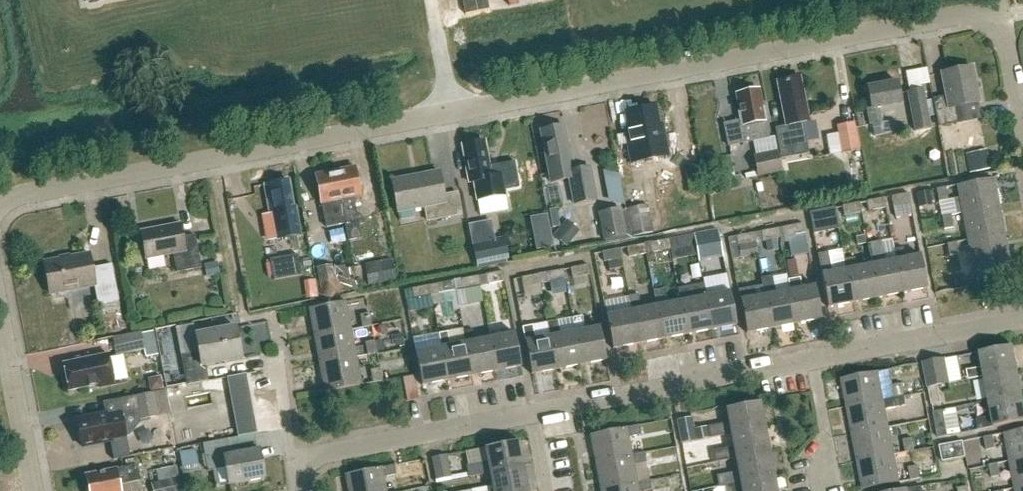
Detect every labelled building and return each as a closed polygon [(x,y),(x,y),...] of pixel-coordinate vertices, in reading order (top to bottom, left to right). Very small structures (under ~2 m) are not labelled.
[(938,127),(959,123),(956,108),(978,103),(971,68),(941,74),(946,97),(933,100),(938,127)] [(782,161),(810,155),(802,117),(808,116),(801,79),(777,83),(786,128),(776,130),(782,161)] [(881,123),(879,108),(901,104),(897,83),(867,88),(871,109),(866,110),(869,125),(870,125),(872,136),(889,133),(887,122),(881,123)] [(754,92),(752,89),(746,90),(745,93),(741,94),(742,97),(737,98),(740,111),(738,114),(740,121),(723,124),(727,146),(756,140),(756,141),(769,139),(766,123),(767,123),(764,107),(762,107),(758,91),(754,92)] [(914,132),(931,129),(923,89),(907,92),(914,132)] [(659,126),(656,107),(624,113),(628,131),(624,132),(630,164),(669,157),(663,125),(659,126)] [(841,154),(859,151),(854,123),(836,126),(841,154)] [(555,128),(552,126),(547,127),(545,130),(540,131),(551,183),(569,179),(574,204),(596,200),(590,168),(574,171),(569,143),(567,143),(563,126),(555,128)] [(490,177),(484,142),(463,146),(469,182),(474,181),(477,200),(505,196),(501,175),(490,177)] [(964,150),(966,170),(990,167),(987,147),(964,150)] [(757,177),(782,173),(777,151),(752,155),(757,177)] [(334,172),(344,224),(348,241),(362,239),(359,225),(363,224),(362,216),(357,217),(353,197),(360,196),(354,168),(334,172)] [(608,203),(623,199),(616,169),(601,172),(608,203)] [(344,224),(334,172),(315,176),(320,204),(321,203),(326,227),(344,224)] [(444,196),(439,172),(392,181),(398,212),(424,207),(427,222),(462,215),(457,193),(444,196)] [(293,209),(288,180),(265,185),(270,213),(273,212),(278,238),(300,234),(295,208),(293,209)] [(963,220),(999,213),(993,180),(957,187),(963,220)] [(939,202),(948,201),(945,188),(936,190),(939,202)] [(893,207),(911,204),(909,194),(891,198),(893,207)] [(868,212),(886,208),(884,199),(867,202),(868,212)] [(844,216),(861,213),(859,204),(842,207),(844,216)] [(631,237),(653,233),(647,205),(626,209),(631,237)] [(603,240),(626,236),(621,208),(598,212),(603,240)] [(835,209),(810,213),(814,234),(821,233),(820,221),(836,218),(835,209)] [(970,253),(1006,246),(999,213),(963,220),(970,253)] [(944,230),(953,229),(950,216),(942,218),(944,230)] [(483,243),(494,241),(490,222),(480,223),(483,243)] [(183,237),(181,224),(142,231),(147,258),(174,254),(175,261),(177,272),(201,268),(199,257),(195,235),(183,237)] [(788,237),(805,234),(803,224),(786,228),(788,237)] [(341,228),(327,232),(330,244),(344,241),(341,228)] [(763,242),(781,239),(779,229),(761,233),(763,242)] [(548,230),(532,233),(536,251),(552,247),(548,230)] [(718,231),(694,236),(699,259),(722,255),(718,231)] [(738,247),(756,244),(754,234),(736,237),(738,247)] [(678,249),(695,245),(693,236),(677,239),(678,249)] [(476,265),(507,259),(504,239),(494,241),(483,243),(472,245),(476,265)] [(653,254),(671,250),(669,240),(652,244),(653,254)] [(902,294),(896,261),(885,263),(881,241),(867,243),(871,266),(878,299),(902,294)] [(950,257),(958,255),(956,243),(947,245),(950,257)] [(629,258),(646,255),(645,245),(627,249),(629,258)] [(1006,246),(970,253),(976,286),(1013,280),(1006,246)] [(605,263),(622,259),(620,250),(603,253),(605,263)] [(92,268),(89,253),(44,262),(50,294),(95,285),(99,305),(119,300),(112,264),(92,268)] [(273,280),(300,276),(297,254),(269,259),(273,280)] [(821,275),(828,308),(853,303),(847,270),(846,270),(831,273),(828,254),(818,256),(822,275),(821,275)] [(896,261),(902,294),(927,289),(921,256),(896,261)] [(878,299),(871,266),(856,268),(854,258),(844,260),(846,270),(847,270),(853,303),(878,299)] [(368,285),(395,280),(391,259),(364,264),(368,285)] [(338,293),(333,268),(333,264),(314,268),(319,297),(338,293)] [(573,279),(590,276),(588,266),(571,269),(573,279)] [(358,290),(354,267),(346,269),(350,291),(358,290)] [(549,284),(566,280),(564,271),(547,274),(549,284)] [(488,285),(505,282),(504,272),(486,276),(488,285)] [(524,289),(541,285),(539,275),(522,279),(524,289)] [(797,324),(790,291),(776,294),(773,276),(761,278),(762,287),(764,286),(765,296),(772,329),(797,324)] [(463,290),(481,287),(479,277),(462,280),(463,290)] [(788,280),(790,291),(797,324),(822,319),(815,286),(802,289),(800,278),(788,280)] [(439,295),(456,291),(455,282),(437,285),(439,295)] [(713,330),(706,297),(704,286),(679,291),(681,302),(688,335),(713,330)] [(772,329),(765,296),(764,286),(762,287),(739,291),(747,334),(772,329)] [(414,299),(432,296),(430,287),(413,290),(414,299)] [(688,335),(681,302),(666,305),(662,289),(653,290),(657,307),(664,340),(688,335)] [(706,297),(713,330),(736,326),(730,293),(706,297)] [(664,340),(657,307),(641,310),(638,294),(629,296),(632,311),(639,344),(664,340)] [(316,337),(352,330),(346,302),(310,309),(316,337)] [(613,349),(639,344),(632,311),(607,316),(613,349)] [(363,329),(372,327),(370,315),(361,316),(363,329)] [(582,365),(606,361),(600,328),(585,331),(582,317),(573,319),(576,332),(582,365)] [(551,337),(558,370),(582,365),(576,332),(561,335),(558,322),(548,324),(551,337)] [(558,370),(551,337),(536,340),(533,326),(523,328),(532,375),(558,370)] [(186,384),(207,380),(205,365),(242,358),(236,327),(194,335),(198,353),(181,356),(186,384)] [(352,330),(316,337),(321,364),(357,357),(352,330)] [(158,354),(153,331),(141,334),(141,331),(111,338),(117,357),(143,350),(144,357),(158,354)] [(473,376),(466,343),(451,346),(448,332),(439,333),(442,348),(448,381),(473,376)] [(491,339),(497,372),(522,367),(515,334),(491,339)] [(473,376),(497,372),(491,339),(466,343),(473,376)] [(375,342),(366,344),(368,356),(378,354),(375,342)] [(985,378),(1018,372),(1014,347),(980,353),(983,369),(969,371),(971,381),(985,378)] [(423,386),(448,381),(442,348),(416,353),(423,386)] [(115,384),(109,354),(63,363),(69,390),(98,384),(99,388),(115,384)] [(357,357),(321,364),(326,392),(362,385),(357,357)] [(929,388),(949,384),(944,360),(924,364),(929,388)] [(374,383),(383,382),(380,369),(372,371),(374,383)] [(180,371),(164,373),(165,386),(181,384),(180,371)] [(990,403),(1022,396),(1018,372),(985,378),(990,403)] [(848,408),(884,401),(879,373),(843,380),(848,408)] [(245,374),(233,376),(236,396),(249,393),(245,374)] [(405,398),(417,396),(413,376),(401,378),(405,398)] [(896,399),(905,397),(903,384),(894,386),(896,399)] [(932,405),(942,404),(939,386),(929,388),(932,405)] [(138,421),(155,418),(150,394),(134,397),(138,421)] [(990,403),(993,418),(978,420),(980,430),(1022,422),(1022,397),(1022,396),(990,403)] [(889,428),(884,401),(848,408),(853,435),(889,428)] [(731,435),(765,428),(760,403),(726,409),(729,423),(707,427),(710,439),(731,435)] [(938,438),(948,437),(943,411),(933,413),(938,438)] [(125,435),(123,428),(120,414),(107,416),(106,414),(77,420),(79,433),(77,433),(79,442),(81,442),(82,446),(110,440),(113,457),(113,459),(115,459),(115,458),(127,456),(129,456),(125,435)] [(710,439),(707,427),(694,430),(691,418),(677,420),(682,444),(710,439)] [(632,456),(631,456),(628,438),(641,435),(639,426),(590,435),(596,463),(632,456)] [(714,464),(736,459),(769,453),(765,428),(731,435),(734,448),(712,452),(714,464)] [(859,462),(895,455),(889,428),(853,435),(859,462)] [(1022,460),(1022,431),(1005,434),(1010,462),(1022,460)] [(987,450),(996,449),(994,436),(984,438),(987,450)] [(232,455),(229,439),(202,444),(208,472),(224,469),(228,486),(264,479),(259,450),(232,455)] [(906,453),(915,452),(913,439),(904,441),(906,453)] [(490,474),(524,467),(519,442),(486,449),(489,463),(467,467),(469,479),(491,475),(490,474)] [(943,463),(966,458),(963,442),(940,447),(943,463)] [(194,450),(178,453),(181,474),(198,472),(194,450)] [(637,483),(633,465),(647,463),(645,453),(631,456),(632,456),(596,463),(601,490),(637,483)] [(741,484),(774,478),(769,453),(736,459),(738,472),(717,476),(719,488),(741,484)] [(435,480),(450,477),(446,455),(431,458),(435,480)] [(895,455),(859,462),(864,490),(900,483),(895,455)] [(1022,488),(1022,460),(1010,462),(1015,489),(1022,488)] [(992,478),(1001,476),(999,464),(989,466),(992,478)] [(132,466),(90,475),(92,483),(88,484),(89,490),(142,490),(139,476),(134,477),(132,466)] [(384,479),(397,476),(394,466),(345,475),(348,490),(386,490),(384,479)] [(524,467),(490,474),(491,475),(493,487),(475,490),(528,490),(524,467)] [(911,481),(920,479),(918,467),(909,469),(911,481)] [(178,478),(150,483),(151,490),(181,490),(178,478)] [(741,484),(742,490),(777,490),(774,478),(741,484)] [(601,490),(648,490),(652,490),(650,480),(637,483),(601,490)]
